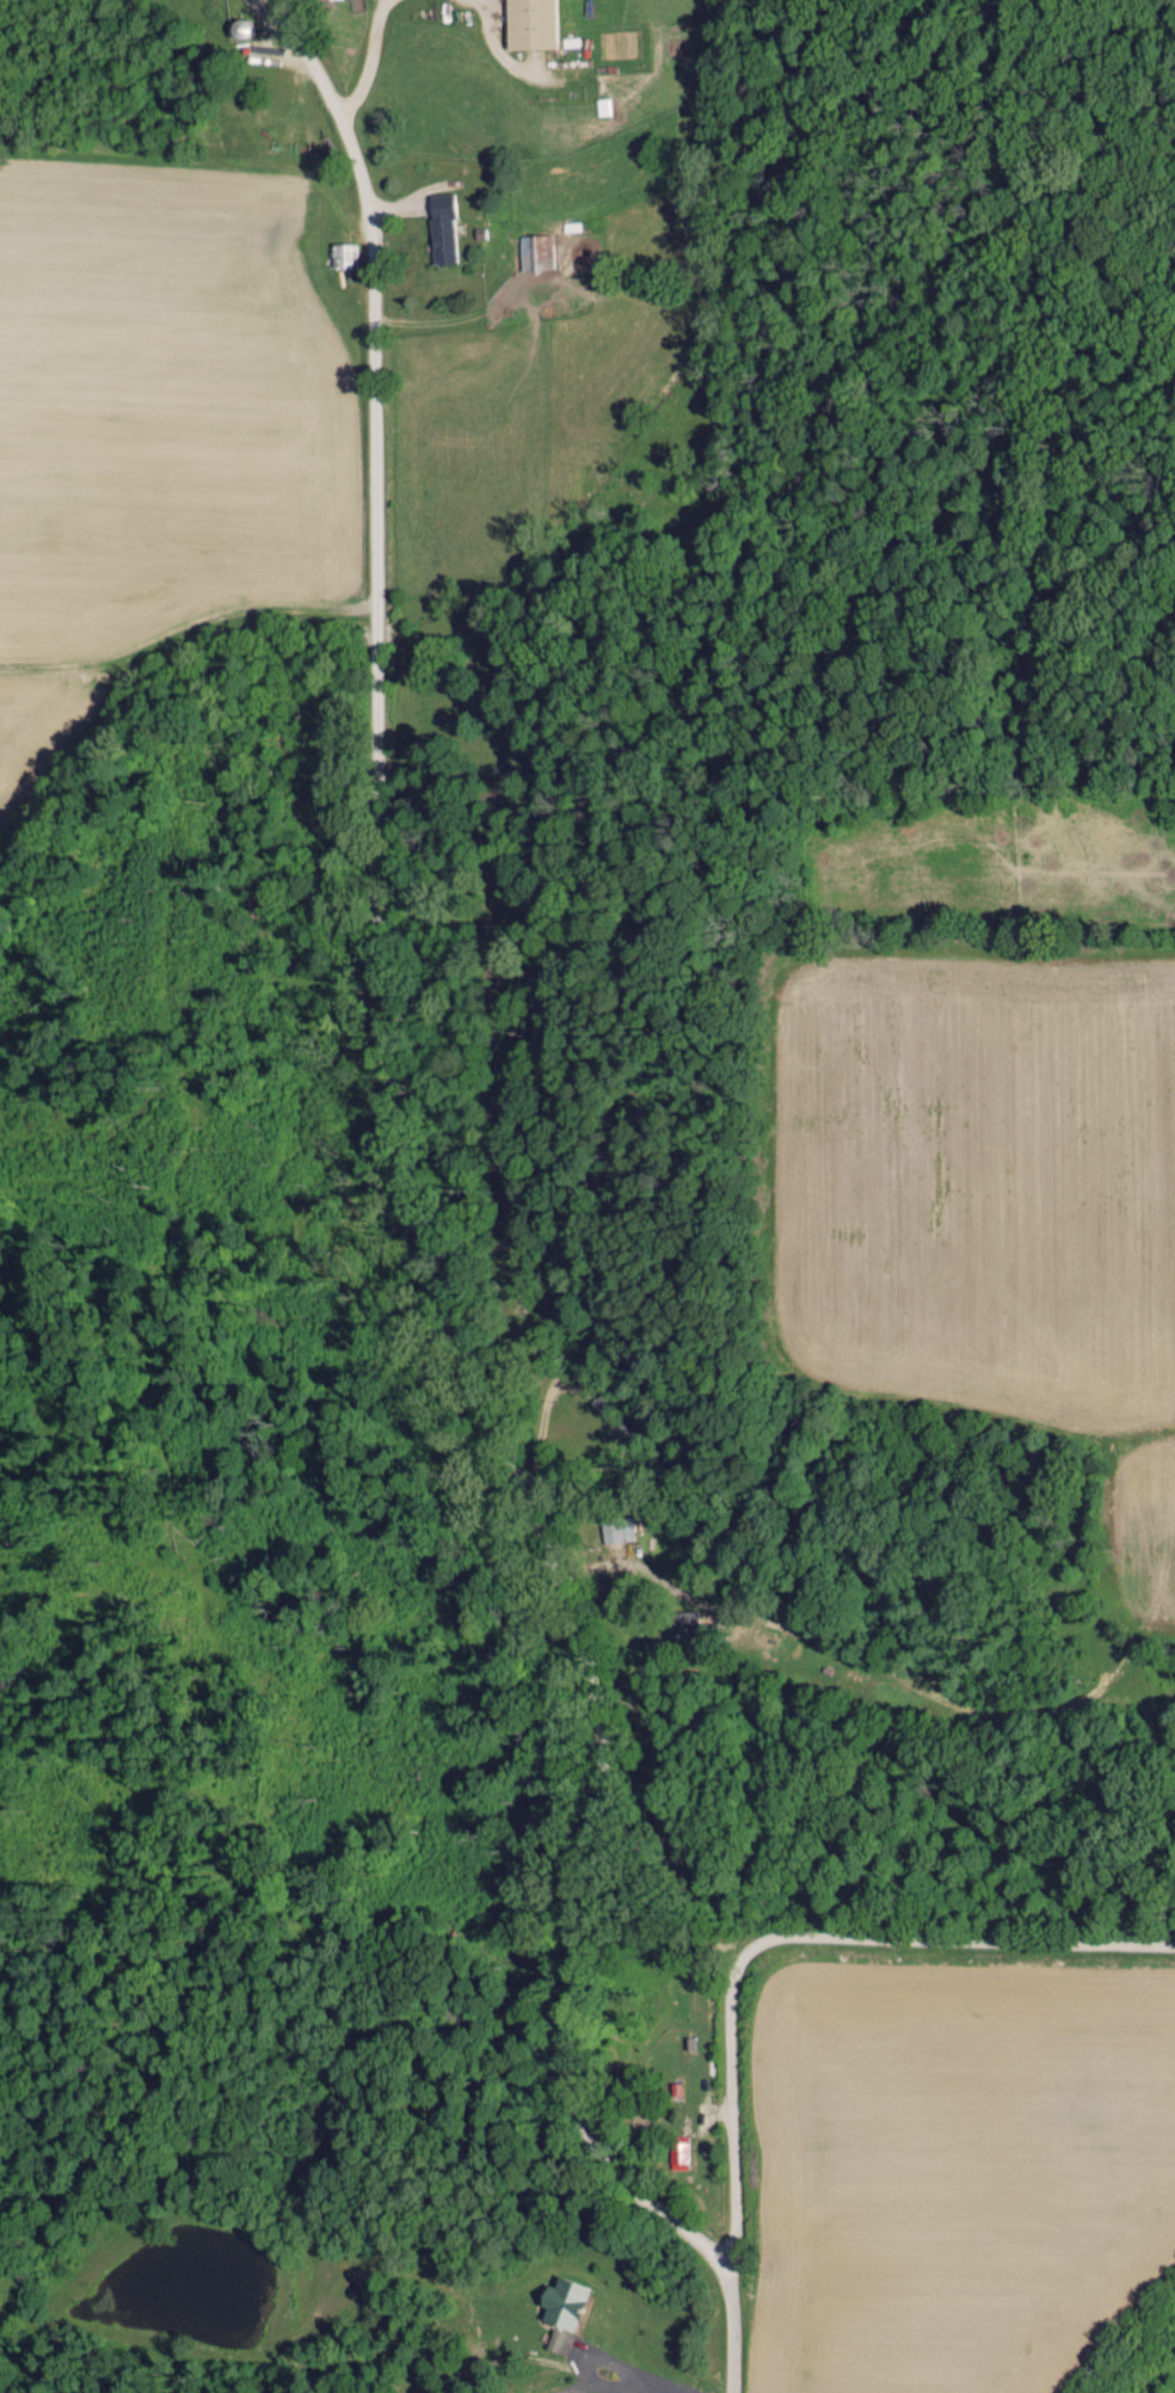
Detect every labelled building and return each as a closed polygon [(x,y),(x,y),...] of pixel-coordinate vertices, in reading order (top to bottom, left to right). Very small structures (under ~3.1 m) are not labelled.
[(503,48),(551,47),(550,0),(502,0),(503,48)] [(594,97),(595,115),(609,114),(608,97),(594,97)] [(451,192),(427,193),(430,263),(454,262),(451,192)] [(518,270),(551,269),(550,234),(517,234),(518,270)] [(355,242),(328,242),(328,267),(355,268),(355,242)] [(652,1540),(652,1520),(601,1521),(601,1540),(652,1540)] [(669,2170),(686,2169),(685,2136),(668,2136),(669,2170)] [(570,2330),(586,2286),(555,2275),(551,2285),(542,2282),(535,2303),(543,2306),(538,2319),(570,2330)] [(543,2347),(563,2355),(571,2335),(551,2327),(543,2347)]
